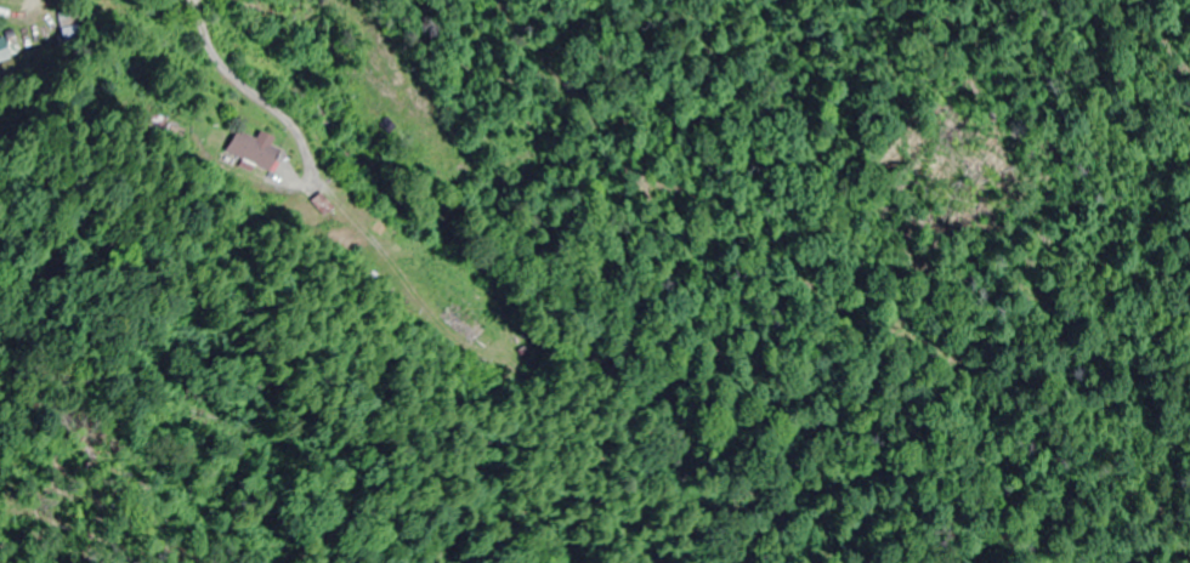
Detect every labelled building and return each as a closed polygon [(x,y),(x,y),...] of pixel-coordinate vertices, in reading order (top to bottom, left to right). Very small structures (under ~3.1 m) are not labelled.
[(87,17),(63,23),(69,48),(93,42),(87,17)] [(9,37),(0,40),(0,68),(17,63),(9,37)] [(277,146),(231,134),(225,159),(271,171),(277,146)] [(334,216),(339,209),(327,200),(322,207),(334,216)]
